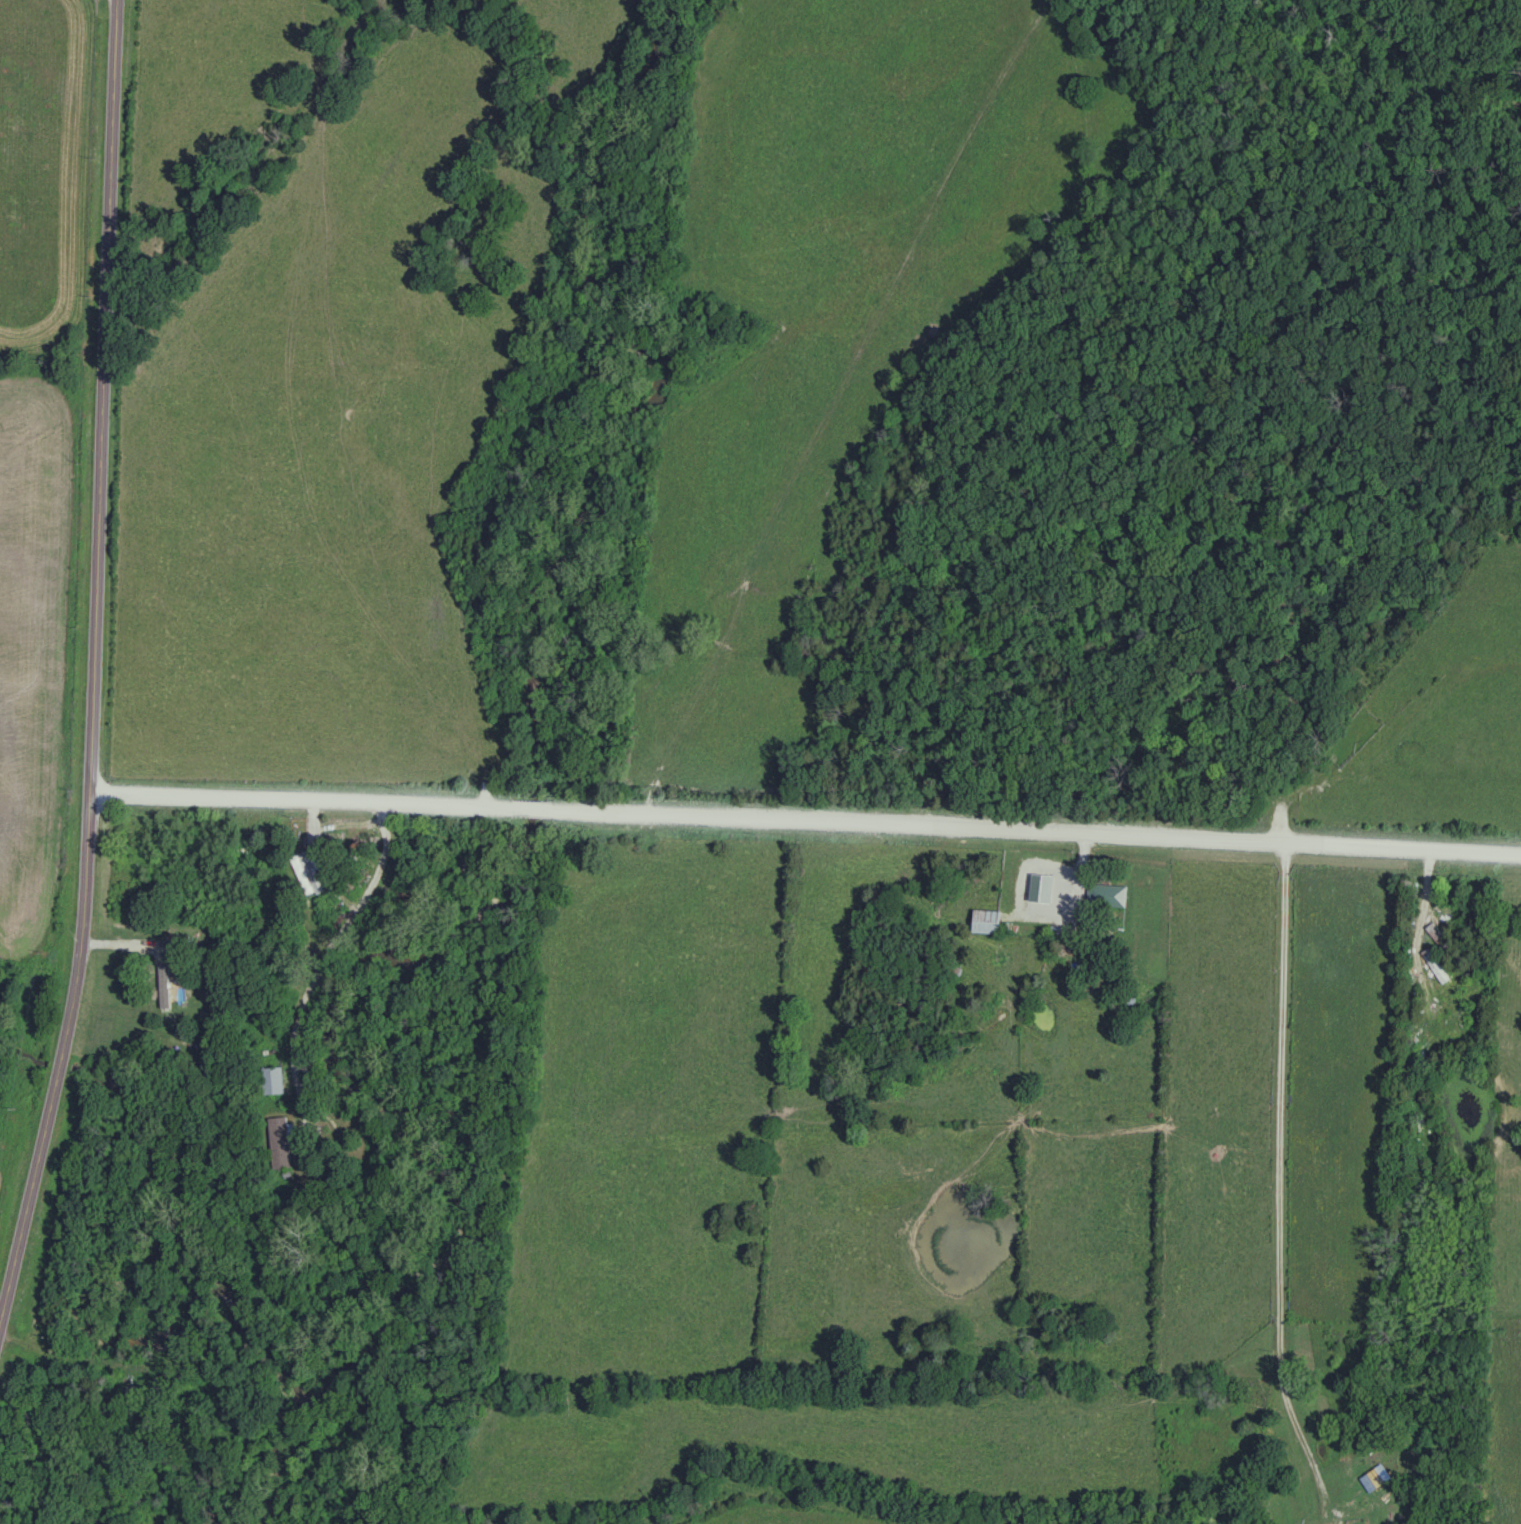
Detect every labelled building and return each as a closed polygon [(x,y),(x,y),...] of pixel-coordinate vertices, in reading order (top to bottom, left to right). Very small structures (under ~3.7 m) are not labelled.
[(1128,885),(1091,884),(1090,907),(1128,907),(1128,885)] [(1054,912),(1052,932),(1069,934),(1072,894),(1043,892),(1042,911),(1054,912)] [(1002,934),(1002,911),(975,910),(975,934),(1002,934)] [(1418,958),(1427,958),(1427,916),(1418,916),(1418,958)] [(264,1095),(283,1095),(283,1067),(264,1067),(264,1095)] [(290,1169),(289,1118),(271,1118),(272,1169),(290,1169)]
